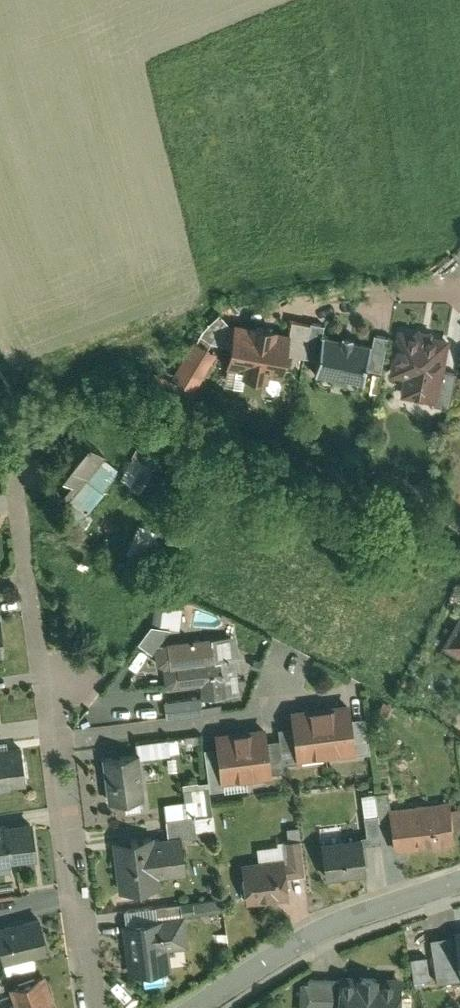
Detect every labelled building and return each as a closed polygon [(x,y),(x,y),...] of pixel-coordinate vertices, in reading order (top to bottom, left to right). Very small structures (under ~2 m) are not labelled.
[(290,319),(288,333),(286,340),(295,341),(293,353),(302,355),(307,322),(290,319)] [(326,325),(307,322),(302,355),(321,358),(325,336),(326,325)] [(288,333),(235,323),(228,361),(244,364),(242,374),(269,380),(271,371),(280,373),(288,333)] [(450,340),(399,329),(390,373),(406,376),(402,395),(438,402),(444,371),(450,340)] [(372,332),(369,344),(365,368),(377,370),(384,334),(372,332)] [(369,344),(325,336),(321,358),(318,373),(363,381),(365,368),(369,344)] [(188,338),(172,379),(197,390),(214,348),(188,338)] [(457,373),(444,371),(438,402),(451,405),(457,373)] [(103,458),(70,431),(43,465),(76,491),(83,482),(99,463),(103,458)] [(118,478),(140,492),(159,461),(136,447),(118,478)] [(99,463),(83,482),(99,494),(114,475),(99,463)] [(146,557),(157,531),(137,522),(126,548),(146,557)] [(180,602),(154,598),(151,622),(177,626),(180,602)] [(444,640),(459,649),(459,613),(444,640)] [(260,648),(224,632),(221,638),(223,638),(224,648),(254,661),(260,648)] [(221,638),(154,645),(157,672),(161,672),(165,705),(236,698),(232,658),(225,659),(224,648),(223,638),(221,638)] [(349,720),(347,703),(288,711),(290,729),(294,762),(354,754),(349,720)] [(349,720),(354,754),(367,753),(363,718),(349,720)] [(265,725),(214,730),(216,756),(218,784),(270,780),(269,774),(266,742),(265,725)] [(277,741),(279,764),(294,762),(290,729),(276,730),(277,741)] [(176,751),(174,736),(135,741),(137,756),(176,751)] [(277,741),(266,742),(269,774),(280,773),(279,764),(277,741)] [(0,749),(0,792),(25,789),(20,746),(0,749)] [(138,756),(101,760),(106,805),(143,801),(138,756)] [(218,784),(216,756),(203,757),(206,793),(219,791),(218,784)] [(376,821),(388,819),(387,809),(385,790),(372,791),(373,795),(375,817),(376,821)] [(375,817),(373,795),(357,797),(360,818),(375,817)] [(388,819),(392,854),(455,846),(449,802),(387,809),(388,819)] [(165,823),(167,838),(182,837),(192,836),(191,821),(165,823)] [(35,862),(30,824),(0,828),(0,866),(35,862)] [(284,832),(285,839),(297,837),(296,830),(284,832)] [(363,877),(358,836),(318,841),(323,882),(363,877)] [(167,838),(111,843),(116,895),(158,891),(158,881),(185,879),(182,837),(167,838)] [(253,841),(256,863),(281,860),(283,880),(302,878),(298,840),(274,843),(274,839),(253,841)] [(239,865),(243,906),(286,901),(283,880),(281,860),(256,863),(239,865)] [(150,923),(181,919),(180,905),(148,909),(150,923)] [(0,927),(0,954),(2,966),(46,956),(38,918),(0,927)] [(150,923),(120,926),(126,980),(170,975),(167,953),(188,951),(184,919),(181,919),(150,923)] [(308,978),(308,982),(301,982),(300,1007),(397,1007),(398,978),(376,977),(377,972),(355,971),(355,977),(337,976),(337,979),(308,978)] [(43,979),(7,993),(12,1006),(7,1007),(54,1007),(43,979)]
